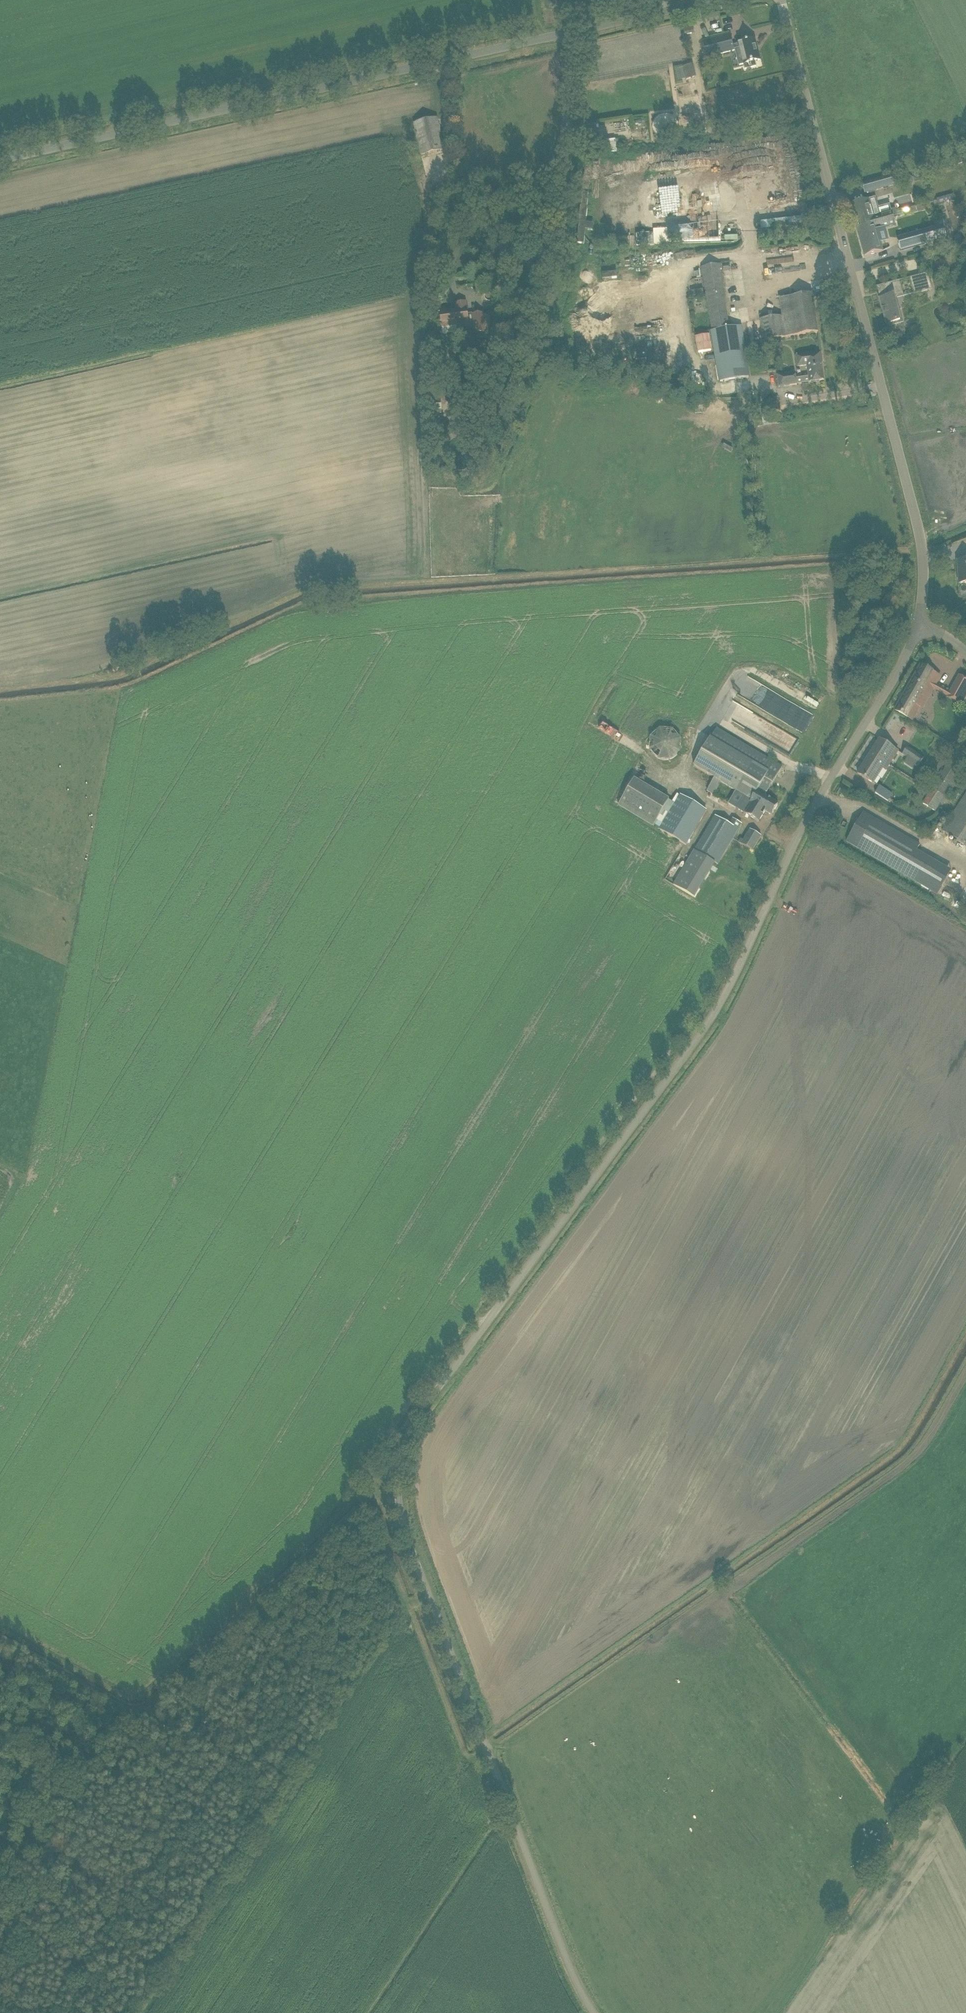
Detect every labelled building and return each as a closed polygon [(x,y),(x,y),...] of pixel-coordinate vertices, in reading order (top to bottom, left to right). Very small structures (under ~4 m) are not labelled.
[(705,36),(720,35),(718,23),(704,25),(705,36)] [(755,61),(759,60),(754,40),(733,45),(730,35),(703,42),(707,58),(735,50),(737,58),(742,56),(745,69),(756,66),(755,61)] [(683,66),(686,79),(697,77),(693,63),(683,66)] [(413,122),(415,132),(420,153),(443,148),(436,117),(413,122)] [(601,152),(615,152),(615,140),(601,140),(601,152)] [(962,157),(952,160),(954,166),(963,163),(962,157)] [(901,184),(898,173),(862,183),(865,193),(894,185),(894,186),(901,184)] [(904,179),(904,183),(907,186),(911,185),(913,182),(912,178),(909,176),(906,177),(904,179)] [(881,228),(895,224),(892,216),(891,211),(873,216),(868,199),(850,205),(864,257),(883,251),(876,226),(880,225),(881,228)] [(760,233),(803,230),(802,217),(759,220),(760,233)] [(943,225),(897,238),(900,251),(927,244),(929,248),(948,243),(943,225)] [(653,233),(635,232),(635,244),(653,245),(653,233)] [(701,267),(720,382),(749,377),(742,336),(740,326),(728,328),(719,269),(721,269),(720,264),(711,265),(701,267)] [(909,278),(914,294),(932,289),(928,273),(909,278)] [(883,294),(879,295),(886,325),(887,324),(897,322),(900,321),(894,299),(903,297),(899,280),(890,283),(881,285),(881,286),(883,294)] [(792,297),(797,336),(818,332),(812,294),(792,297)] [(439,313),(441,326),(441,325),(443,334),(459,332),(458,323),(466,322),(465,315),(468,314),(466,302),(455,303),(456,310),(439,313)] [(483,313),(472,314),(473,324),(474,333),(475,338),(480,338),(486,337),(485,332),(484,323),(483,313)] [(760,320),(762,329),(764,341),(784,337),(781,316),(760,320)] [(709,335),(696,337),(698,352),(711,350),(709,335)] [(809,377),(796,379),(795,373),(777,376),(778,387),(824,380),(821,363),(822,363),(821,352),(796,356),(798,366),(807,365),(809,377)] [(695,382),(697,374),(685,370),(683,379),(695,382)] [(441,403),(433,403),(433,410),(433,415),(441,414),(441,403)] [(894,710),(903,715),(911,720),(933,684),(935,685),(940,677),(920,665),(894,710)] [(808,711),(755,681),(745,699),(798,728),(808,711)] [(965,693),(955,687),(951,694),(961,699),(965,693)] [(798,738),(750,714),(743,728),(791,752),(798,738)] [(681,740),(673,730),(660,729),(650,738),(649,750),(658,760),(670,761),(680,753),(681,740)] [(706,745),(694,767),(715,779),(735,791),(728,804),(759,822),(765,812),(771,815),(778,804),(765,796),(782,767),(773,762),(717,729),(707,745),(706,745)] [(858,773),(873,783),(889,759),(892,760),(898,751),(879,739),(858,773)] [(907,758),(904,762),(913,768),(916,763),(919,765),(924,758),(907,747),(902,754),(907,758)] [(938,813),(965,769),(965,768),(951,759),(922,804),(938,813)] [(875,792),(889,801),(893,794),(879,785),(875,792)] [(722,798),(725,792),(717,789),(714,795),(722,798)] [(965,846),(965,794),(942,831),(965,846)] [(660,830),(686,845),(706,811),(680,796),(660,830)] [(846,841),(855,846),(930,890),(942,868),(915,852),(920,845),(872,817),(863,812),(846,841)] [(689,859),(673,885),(694,897),(715,862),(718,864),(742,824),(733,819),(733,818),(729,824),(715,815),(694,850),(689,859)] [(738,842),(752,851),(761,836),(750,829),(743,840),(741,838),(738,842)]
